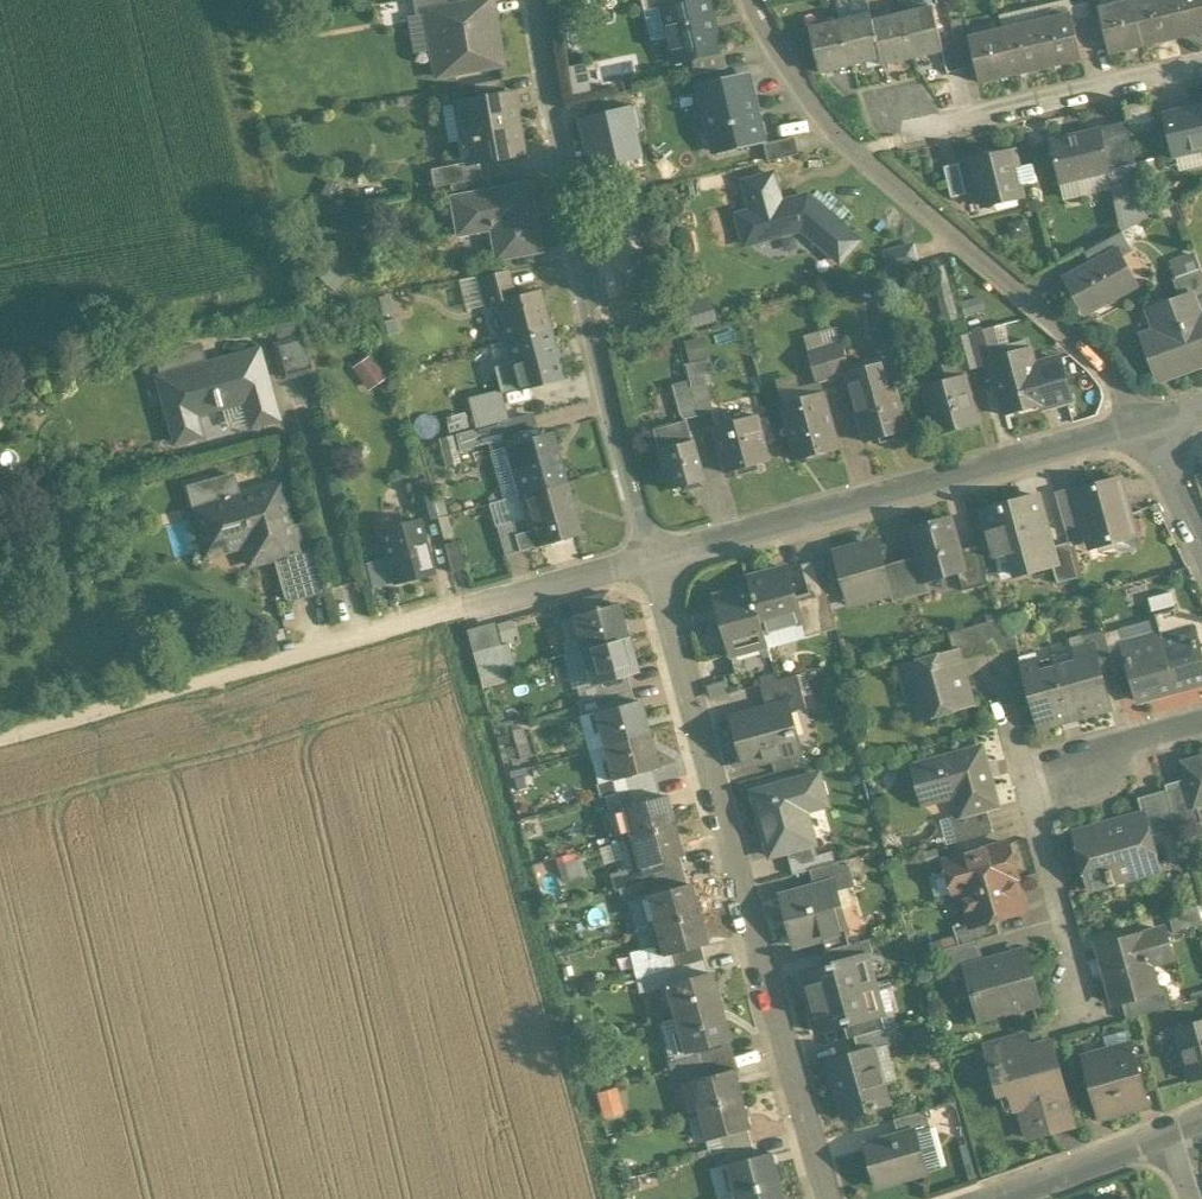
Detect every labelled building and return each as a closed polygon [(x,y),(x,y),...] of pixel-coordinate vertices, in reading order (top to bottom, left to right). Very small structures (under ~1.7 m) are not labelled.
[(415,16),(425,14),(432,13),(432,11),(448,8),(446,0),(412,0),(415,16)] [(448,8),(432,11),(432,13),(425,14),(431,50),(432,54),(436,77),(502,65),(494,20),(492,20),(489,3),(491,2),(491,0),(448,8)] [(641,6),(643,10),(659,7),(680,2),(679,0),(666,0),(641,6)] [(659,7),(665,32),(672,64),(718,53),(706,0),(688,0),(680,2),(659,7)] [(1034,8),(1038,23),(1072,15),(1071,6),(1069,1),(1069,0),(1067,0),(1034,8)] [(1098,0),(1084,3),(1088,19),(1101,16),(1100,10),(1098,0)] [(1134,1),(1145,45),(1178,37),(1169,0),(1141,0),(1134,1)] [(1178,37),(1201,32),(1201,0),(1169,0),(1178,37)] [(1134,1),(1100,10),(1101,16),(1108,43),(1110,53),(1145,45),(1134,1)] [(1084,3),(1071,6),(1072,15),(1074,22),(1088,19),(1084,3)] [(643,10),(642,11),(646,30),(648,36),(665,32),(659,7),(643,10)] [(934,8),(903,15),(913,57),(942,51),(943,51),(944,51),(943,45),(934,8)] [(1034,8),(1001,15),(1004,31),(1038,23),(1034,8)] [(415,16),(404,18),(411,58),(432,54),(431,50),(425,14),(415,16)] [(871,15),(841,23),(851,65),(881,58),(873,22),(871,15)] [(903,15),(873,22),(881,58),(883,65),(913,57),(903,15)] [(1072,15),(1038,23),(1048,66),(1082,58),(1081,50),(1074,22),(1072,15)] [(1101,16),(1088,19),(1094,47),(1108,43),(1101,16)] [(1088,19),(1074,22),(1081,50),(1094,47),(1088,19)] [(971,38),(966,20),(952,23),(956,42),(963,70),(976,67),(970,39),(971,38)] [(292,23),(280,25),(282,39),(295,36),(292,23)] [(841,23),(811,30),(820,72),(851,65),(841,23)] [(1038,23),(1004,31),(1015,74),(1048,66),(1038,23)] [(971,38),(970,39),(976,67),(980,82),(1015,74),(1004,31),(971,38)] [(956,42),(943,45),(944,51),(943,51),(948,73),(963,70),(956,42)] [(752,78),(699,90),(713,150),(766,138),(766,136),(764,137),(756,100),(758,100),(752,78)] [(511,93),(456,102),(466,163),(467,165),(479,163),(522,155),(519,139),(517,139),(514,121),(516,120),(511,93)] [(639,93),(625,96),(628,108),(642,105),(639,93)] [(1128,125),(1130,135),(1153,130),(1146,97),(1122,103),(1128,125)] [(456,102),(436,106),(446,167),(466,163),(456,102)] [(1165,116),(1174,155),(1201,149),(1201,107),(1165,116)] [(1102,131),(1111,170),(1116,169),(1137,164),(1130,135),(1128,125),(1102,131)] [(1102,131),(1051,142),(1060,182),(1081,177),(1111,170),(1102,131)] [(896,137),(879,141),(882,155),(899,151),(896,137)] [(796,138),(766,145),(770,161),(800,154),(796,138)] [(1174,155),(1178,174),(1201,169),(1201,149),(1174,155)] [(1017,150),(973,160),(984,206),(1022,198),(1019,182),(1016,169),(1021,168),(1021,167),(1017,150)] [(466,163),(446,167),(450,185),(490,178),(490,177),(482,178),(479,163),(467,165),(466,163)] [(958,164),(944,167),(950,193),(964,190),(958,164)] [(1032,164),(1021,167),(1021,168),(1016,169),(1019,182),(1024,184),(1036,181),(1032,164)] [(1137,164),(1116,169),(1121,190),(1123,199),(1144,194),(1137,164)] [(1111,170),(1081,177),(1086,198),(1121,190),(1116,169),(1111,170)] [(728,171),(695,179),(699,195),(732,187),(728,171)] [(382,176),(368,173),(365,187),(378,190),(382,176)] [(809,196),(782,203),(774,174),(745,182),(753,211),(739,216),(747,245),(803,229),(841,262),(860,240),(809,196)] [(450,185),(449,185),(452,199),(493,192),(490,178),(450,185)] [(607,183),(593,186),(596,199),(610,196),(607,183)] [(493,192),(452,199),(458,234),(491,228),(497,259),(539,251),(527,185),(493,192)] [(1144,194),(1123,199),(1126,211),(1146,206),(1144,194)] [(1025,216),(1008,217),(1009,234),(1026,232),(1025,216)] [(1138,224),(1123,232),(1132,248),(1147,239),(1138,224)] [(1123,232),(1085,253),(1093,266),(1118,252),(1121,258),(1133,251),(1132,248),(1123,232)] [(914,245),(887,253),(892,270),(919,263),(914,245)] [(1195,251),(1172,259),(1178,277),(1201,269),(1197,255),(1196,256),(1195,251)] [(1093,266),(1068,279),(1085,312),(1106,301),(1110,304),(1117,301),(1117,295),(1136,285),(1121,258),(1118,252),(1093,266)] [(340,267),(328,256),(317,267),(329,279),(340,267)] [(945,267),(932,270),(946,323),(960,320),(945,267)] [(1178,277),(1186,299),(1194,296),(1201,319),(1201,270),(1201,269),(1178,277)] [(507,271),(479,276),(483,294),(511,286),(507,271)] [(479,276),(460,280),(467,311),(486,306),(483,294),(479,276)] [(538,291),(514,297),(511,286),(483,294),(486,306),(497,303),(508,342),(548,331),(538,291)] [(1161,308),(1169,328),(1159,332),(1145,337),(1160,379),(1201,364),(1201,319),(1194,296),(1186,299),(1161,308)] [(1161,308),(1151,311),(1159,332),(1169,328),(1161,308)] [(396,312),(383,316),(386,326),(386,327),(387,328),(399,325),(396,312)] [(299,322),(273,329),(278,345),(303,338),(299,322)] [(1008,345),(1002,325),(969,334),(969,335),(978,368),(992,365),(990,358),(1028,348),(1026,340),(1008,345)] [(548,331),(508,342),(517,375),(520,388),(561,377),(548,331)] [(822,331),(805,336),(806,342),(809,352),(826,348),(822,331)] [(969,335),(954,339),(963,372),(978,368),(969,335)] [(701,336),(686,340),(690,355),(705,351),(703,347),(701,336)] [(278,345),(275,346),(284,378),(312,370),(303,338),(278,345)] [(508,342),(490,346),(500,380),(517,375),(508,342)] [(844,343),(826,348),(834,377),(849,373),(852,372),(852,371),(844,343)] [(826,348),(809,352),(817,380),(833,375),(834,378),(834,377),(826,348)] [(1028,348),(990,358),(992,365),(1006,416),(1043,406),(1045,405),(1034,366),(1029,348),(1028,348)] [(258,351),(157,378),(175,443),(200,436),(189,398),(212,391),(217,408),(244,400),(252,427),(277,420),(258,351)] [(1061,359),(1034,366),(1045,405),(1043,406),(1043,408),(1073,400),(1061,359)] [(370,360),(358,371),(370,384),(382,373),(370,360)] [(702,361),(685,366),(691,387),(707,382),(702,361)] [(880,363),(852,371),(852,372),(849,373),(855,398),(887,389),(880,363)] [(966,376),(924,388),(937,435),(979,424),(966,376)] [(800,390),(797,379),(778,384),(783,404),(824,392),(822,385),(800,390)] [(689,381),(671,386),(679,416),(682,415),(683,422),(685,421),(685,420),(698,416),(689,381)] [(707,382),(691,387),(698,416),(714,411),(707,382)] [(855,398),(867,442),(908,431),(896,387),(887,389),(855,398)] [(500,390),(468,399),(476,429),(508,420),(500,390)] [(783,404),(782,404),(798,461),(839,450),(824,392),(783,404)] [(508,420),(476,429),(481,446),(503,440),(506,448),(511,446),(511,445),(535,438),(528,415),(508,420)] [(757,415),(716,427),(728,473),(770,462),(757,415)] [(683,422),(652,430),(658,453),(669,490),(702,481),(685,421),(683,422)] [(425,422),(415,425),(419,443),(430,440),(425,422)] [(535,438),(511,445),(511,446),(524,494),(565,483),(551,433),(535,438)] [(457,436),(442,440),(449,466),(464,462),(457,436)] [(524,494),(511,446),(506,448),(490,452),(503,500),(506,499),(524,494)] [(192,506),(188,507),(201,562),(242,551),(248,570),(275,564),(285,600),(291,602),(326,593),(306,522),(293,527),(281,479),(239,490),(234,473),(187,487),(192,506)] [(565,483),(524,494),(534,530),(521,533),(526,550),(538,546),(539,547),(579,536),(565,483)] [(1129,488),(1081,500),(1097,557),(1143,545),(1129,488)] [(1046,494),(1000,504),(1015,556),(1026,554),(1030,575),(1065,565),(1046,494)] [(503,500),(488,504),(495,526),(496,526),(512,521),(506,499),(503,500)] [(961,516),(920,530),(934,578),(974,564),(961,516)] [(419,521),(382,531),(396,583),(432,574),(419,521)] [(512,521),(496,526),(504,556),(521,551),(512,521)] [(458,541),(444,545),(452,572),(466,569),(458,541)] [(885,543),(851,552),(862,606),(899,596),(885,543)] [(763,573),(766,583),(778,624),(810,614),(798,565),(763,573)] [(766,583),(721,596),(734,647),(780,633),(778,624),(766,583)] [(606,594),(569,604),(573,616),(594,610),(593,608),(596,607),(597,610),(609,606),(606,594)] [(609,606),(597,610),(596,607),(593,608),(594,610),(573,616),(573,617),(573,618),(574,618),(583,650),(625,639),(616,606),(617,606),(616,604),(609,606)] [(1171,621),(1189,691),(1201,688),(1201,615),(1171,621)] [(573,617),(563,620),(563,621),(561,625),(565,640),(563,644),(566,655),(583,650),(574,618),(573,618),(573,617)] [(1159,700),(1189,691),(1171,621),(1139,630),(1159,700)] [(486,649),(501,645),(495,623),(480,627),(486,649)] [(514,623),(501,627),(504,639),(517,635),(514,623)] [(466,631),(473,653),(486,649),(480,627),(466,631)] [(1107,635),(1077,642),(1096,717),(1126,711),(1107,635)] [(625,639),(583,650),(592,682),(591,683),(592,684),(599,682),(627,675),(635,672),(635,671),(634,671),(625,639)] [(1048,728),(1096,717),(1077,642),(1029,655),(1048,728)] [(501,645),(486,649),(493,675),(508,671),(501,645)] [(493,675),(486,649),(473,653),(480,679),(493,675)] [(974,655),(923,673),(931,731),(983,713),(974,655)] [(627,675),(599,682),(603,696),(631,688),(627,675)] [(603,696),(598,697),(602,711),(635,702),(631,688),(603,696)] [(602,711),(595,713),(604,747),(647,735),(638,701),(602,711)] [(796,702),(750,718),(763,770),(801,760),(811,758),(796,702)] [(595,713),(580,717),(589,751),(604,747),(595,713)] [(529,731),(516,735),(521,753),(534,749),(529,731)] [(647,735),(604,747),(613,781),(625,778),(653,770),(656,769),(647,735)] [(604,747),(589,751),(598,785),(613,781),(604,747)] [(1005,750),(932,770),(939,806),(972,801),(976,819),(1016,807),(1005,750)] [(1184,769),(1197,815),(1201,813),(1201,765),(1184,769)] [(528,768),(510,772),(514,788),(532,783),(528,768)] [(653,770),(625,778),(629,791),(657,784),(653,770)] [(771,799),(788,864),(828,852),(820,820),(842,815),(834,780),(771,799)] [(629,791),(605,798),(609,812),(623,808),(660,797),(657,784),(629,791)] [(660,797),(623,808),(631,838),(673,827),(664,796),(660,797)] [(623,808),(609,812),(617,842),(631,838),(623,808)] [(1150,815),(1082,835),(1098,896),(1122,889),(1120,873),(1140,867),(1143,879),(1166,874),(1150,815)] [(673,827),(631,838),(639,867),(638,867),(638,868),(639,869),(680,858),(681,857),(681,856),(680,856),(673,827)] [(549,832),(539,835),(542,845),(552,842),(549,832)] [(617,842),(616,842),(624,872),(625,872),(638,868),(638,867),(639,867),(631,838),(617,842)] [(572,840),(559,843),(563,857),(576,853),(572,840)] [(1021,845),(963,867),(971,897),(1031,880),(1021,845)] [(680,858),(639,869),(638,868),(625,872),(629,886),(683,871),(680,858)] [(585,860),(562,866),(565,878),(566,878),(565,878),(566,879),(577,876),(578,877),(579,883),(590,880),(585,860)] [(683,871),(629,886),(633,898),(634,901),(647,897),(647,896),(687,885),(683,871)] [(629,886),(625,872),(624,872),(608,877),(612,891),(619,889),(629,886)] [(1031,880),(971,897),(978,923),(1039,909),(1031,880)] [(803,894),(808,947),(857,934),(843,883),(803,894)] [(687,885),(647,896),(647,897),(655,926),(697,915),(697,914),(696,914),(689,886),(689,884),(687,885)] [(629,886),(619,889),(622,900),(633,898),(629,886)] [(655,926),(647,897),(634,901),(642,930),(655,926)] [(697,915),(655,926),(661,945),(664,957),(671,955),(701,947),(706,945),(705,944),(704,944),(697,916),(697,915)] [(655,926),(642,930),(647,949),(661,945),(655,926)] [(1172,927),(1105,954),(1125,1017),(1163,1005),(1154,977),(1182,968),(1172,927)] [(647,949),(630,954),(637,979),(675,968),(671,955),(664,957),(661,945),(647,949)] [(701,947),(671,955),(675,968),(704,960),(701,947)] [(1035,952),(986,971),(994,1006),(999,1028),(1046,1016),(1035,952)] [(704,960),(675,968),(678,982),(708,974),(704,960)] [(819,979),(825,1006),(890,988),(885,961),(819,979)] [(675,968),(637,979),(640,993),(666,986),(678,982),(675,968)] [(678,982),(666,986),(666,987),(667,987),(676,1019),(718,1008),(711,981),(710,975),(710,974),(708,974),(678,982)] [(890,988),(825,1006),(834,1031),(895,1010),(890,988)] [(718,1008),(676,1019),(684,1052),(684,1053),(698,1050),(726,1042),(728,1042),(728,1040),(727,1040),(718,1008)] [(676,1019),(656,1025),(665,1058),(681,1053),(684,1052),(676,1019)] [(1185,1033),(1197,1090),(1201,1088),(1201,1029),(1185,1033)] [(726,1042),(698,1050),(702,1063),(729,1056),(726,1042)] [(1061,1043),(1009,1055),(1032,1147),(1073,1136),(1069,1119),(1079,1116),(1061,1043)] [(1141,1046),(1087,1059),(1106,1125),(1159,1110),(1141,1046)] [(698,1050),(684,1053),(684,1052),(681,1053),(685,1068),(702,1063),(698,1050)] [(681,1053),(665,1058),(668,1072),(685,1068),(681,1053)] [(729,1056),(702,1063),(705,1077),(733,1070),(729,1056)] [(874,1056),(841,1067),(856,1122),(908,1106),(904,1077),(880,1087),(874,1056)] [(685,1068),(668,1072),(672,1086),(693,1081),(705,1077),(702,1063),(685,1068)] [(705,1077),(693,1081),(693,1082),(695,1087),(701,1111),(743,1100),(739,1086),(735,1071),(736,1071),(735,1069),(705,1077)] [(615,1089),(597,1094),(604,1119),(622,1114),(615,1089)] [(743,1100),(701,1111),(709,1140),(709,1142),(722,1138),(750,1131),(752,1130),(752,1128),(751,1129),(743,1100)] [(750,1131),(722,1138),(726,1152),(754,1144),(750,1131)] [(722,1138),(709,1142),(713,1155),(726,1152),(722,1138)] [(870,1158),(881,1198),(884,1198),(938,1183),(927,1141),(870,1158)] [(754,1144),(726,1152),(730,1165),(757,1158),(754,1144)] [(738,1196),(781,1184),(773,1155),(774,1155),(773,1153),(757,1158),(730,1165),(729,1165),(730,1167),(738,1196)] [(711,1172),(718,1198),(725,1198),(738,1196),(730,1167),(711,1172)] [(738,1196),(739,1198),(785,1198),(781,1184),(738,1196)]
